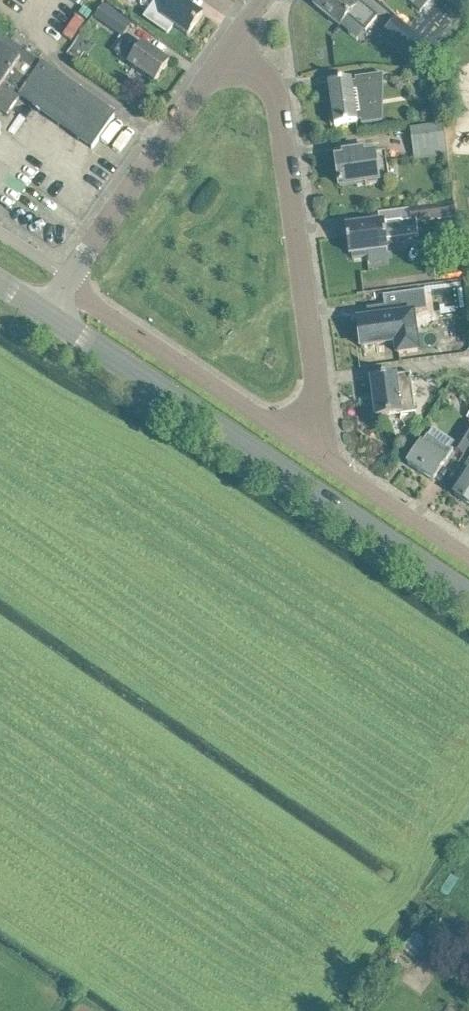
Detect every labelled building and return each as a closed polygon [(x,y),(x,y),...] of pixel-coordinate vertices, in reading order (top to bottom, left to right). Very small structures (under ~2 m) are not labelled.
[(190,3),(185,0),(157,0),(142,21),(168,38),(174,28),(188,38),(203,17),(187,6),(190,3)] [(344,0),(321,0),(314,8),(339,29),(348,19),(365,34),(376,20),(359,6),(356,10),(344,0)] [(421,13),(431,0),(405,0),(421,13)] [(121,18),(103,6),(94,20),(122,39),(132,25),(121,18)] [(6,42),(15,29),(0,18),(0,37),(6,42)] [(387,29),(418,55),(426,45),(395,20),(387,29)] [(6,117),(19,100),(92,152),(116,118),(43,66),(42,67),(6,42),(0,37),(0,113),(6,117)] [(137,56),(123,46),(116,56),(130,65),(129,67),(155,85),(169,65),(143,46),(137,56)] [(350,84),(329,87),(332,113),(328,113),(331,128),(334,128),(334,129),(356,126),(356,125),(361,124),(362,128),(383,125),(383,77),(355,81),(356,85),(351,86),(350,84)] [(414,162),(446,158),(443,129),(410,133),(414,162)] [(362,158),(362,153),(343,156),(344,160),(335,161),(339,188),(363,185),(364,189),(389,186),(385,155),(362,158)] [(418,239),(417,224),(456,219),(455,205),(409,211),(411,222),(411,224),(402,225),(401,224),(345,231),(349,257),(351,257),(352,261),(367,259),(367,255),(388,252),(387,243),(418,239)] [(370,322),(358,324),(361,351),(396,346),(398,357),(418,354),(413,320),(401,322),(400,316),(427,312),(427,311),(425,296),(424,293),(419,294),(383,299),(385,310),(368,313),(370,322)] [(370,422),(415,416),(410,376),(370,381),(373,401),(367,402),(370,422)] [(468,450),(468,426),(468,425),(452,451),(464,458),(468,450)] [(433,483),(452,455),(449,453),(455,445),(432,430),(408,467),(433,483)] [(457,481),(462,485),(454,498),(468,508),(468,463),(457,481)]
